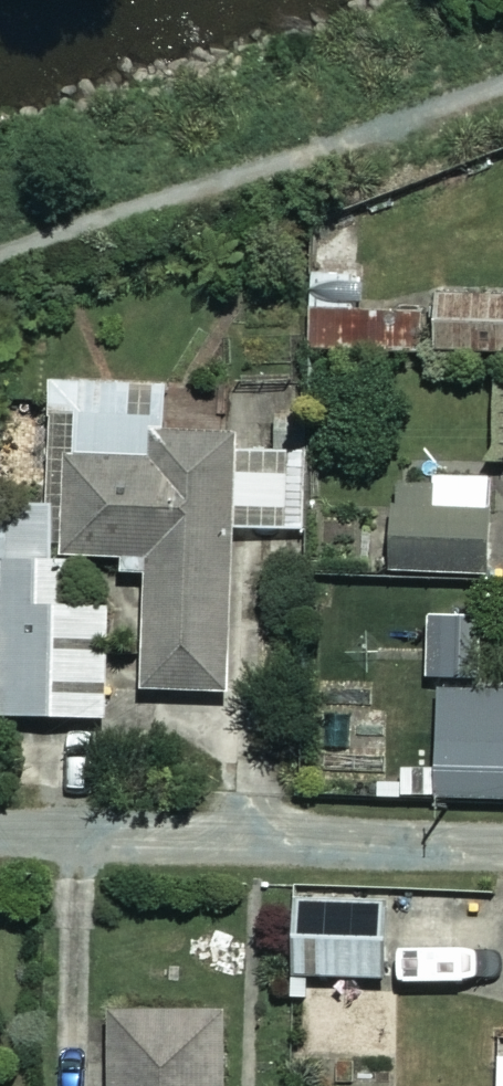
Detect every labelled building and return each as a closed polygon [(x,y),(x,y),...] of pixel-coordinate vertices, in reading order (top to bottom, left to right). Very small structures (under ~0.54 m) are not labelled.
[(361,295),(361,276),(307,276),(306,295),(288,295),(288,356),(422,357),(423,296),(361,295)] [(442,291),(442,365),(502,365),(502,291),(442,291)] [(490,378),(486,467),(502,468),(502,378),(490,378)] [(166,388),(55,386),(53,512),(4,511),(2,726),(109,727),(111,599),(69,598),(70,565),(149,566),(147,698),(235,699),(237,538),(306,539),(307,459),(257,458),(257,446),(166,445),(166,388)] [(496,483),(400,478),(396,575),(491,579),(496,483)] [(491,684),(489,617),(424,618),(428,811),(502,809),(502,684),(491,684)] [(385,902),(300,901),(299,983),(385,984),(385,902)] [(114,1021),(115,1085),(229,1085),(228,1020),(114,1021)]
